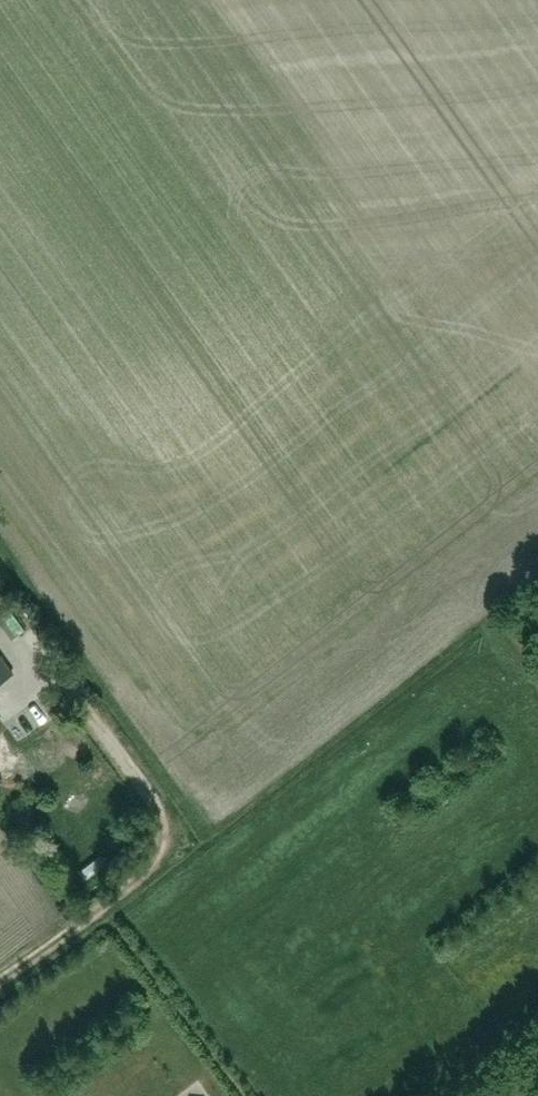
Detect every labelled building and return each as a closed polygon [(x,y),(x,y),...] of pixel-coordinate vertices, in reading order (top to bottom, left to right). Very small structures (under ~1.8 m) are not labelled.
[(14,673),(0,653),(0,683),(14,673)]
